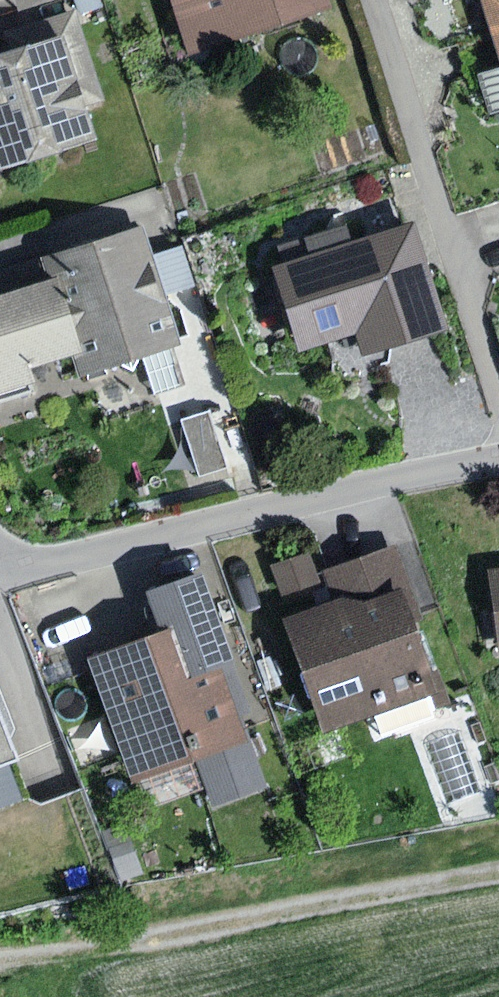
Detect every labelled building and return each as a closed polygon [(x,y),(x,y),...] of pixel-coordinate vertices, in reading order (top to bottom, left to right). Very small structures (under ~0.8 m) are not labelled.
[(17,11),(55,0),(14,0),(17,11)] [(191,60),(339,15),(334,0),(171,0),(191,60)] [(498,45),(498,0),(485,0),(498,45)] [(6,31),(13,56),(66,39),(85,33),(77,9),(6,31)] [(0,60),(0,169),(98,138),(66,39),(13,56),(0,60)] [(285,265),(279,267),(304,352),(356,337),(363,359),(452,334),(420,223),(352,243),(348,227),(280,247),(285,265)] [(141,231),(49,259),(56,282),(79,355),(85,374),(120,363),(133,370),(139,357),(144,355),(156,392),(181,384),(168,343),(176,340),(141,231)] [(56,282),(49,259),(48,254),(0,269),(0,299),(56,282)] [(56,282),(0,299),(0,398),(42,385),(37,369),(79,355),(56,282)] [(212,413),(182,422),(199,479),(229,470),(212,413)] [(334,602),(286,619),(325,731),(446,690),(398,548),(324,573),(334,602)] [(310,551),(273,564),(285,598),(322,584),(310,551)] [(170,636),(95,662),(136,781),(199,759),(216,809),(269,790),(228,670),(240,666),(209,577),(156,595),(170,636)] [(448,691),(435,695),(439,709),(453,704),(448,691)] [(24,761),(0,700),(0,770),(24,761)]
